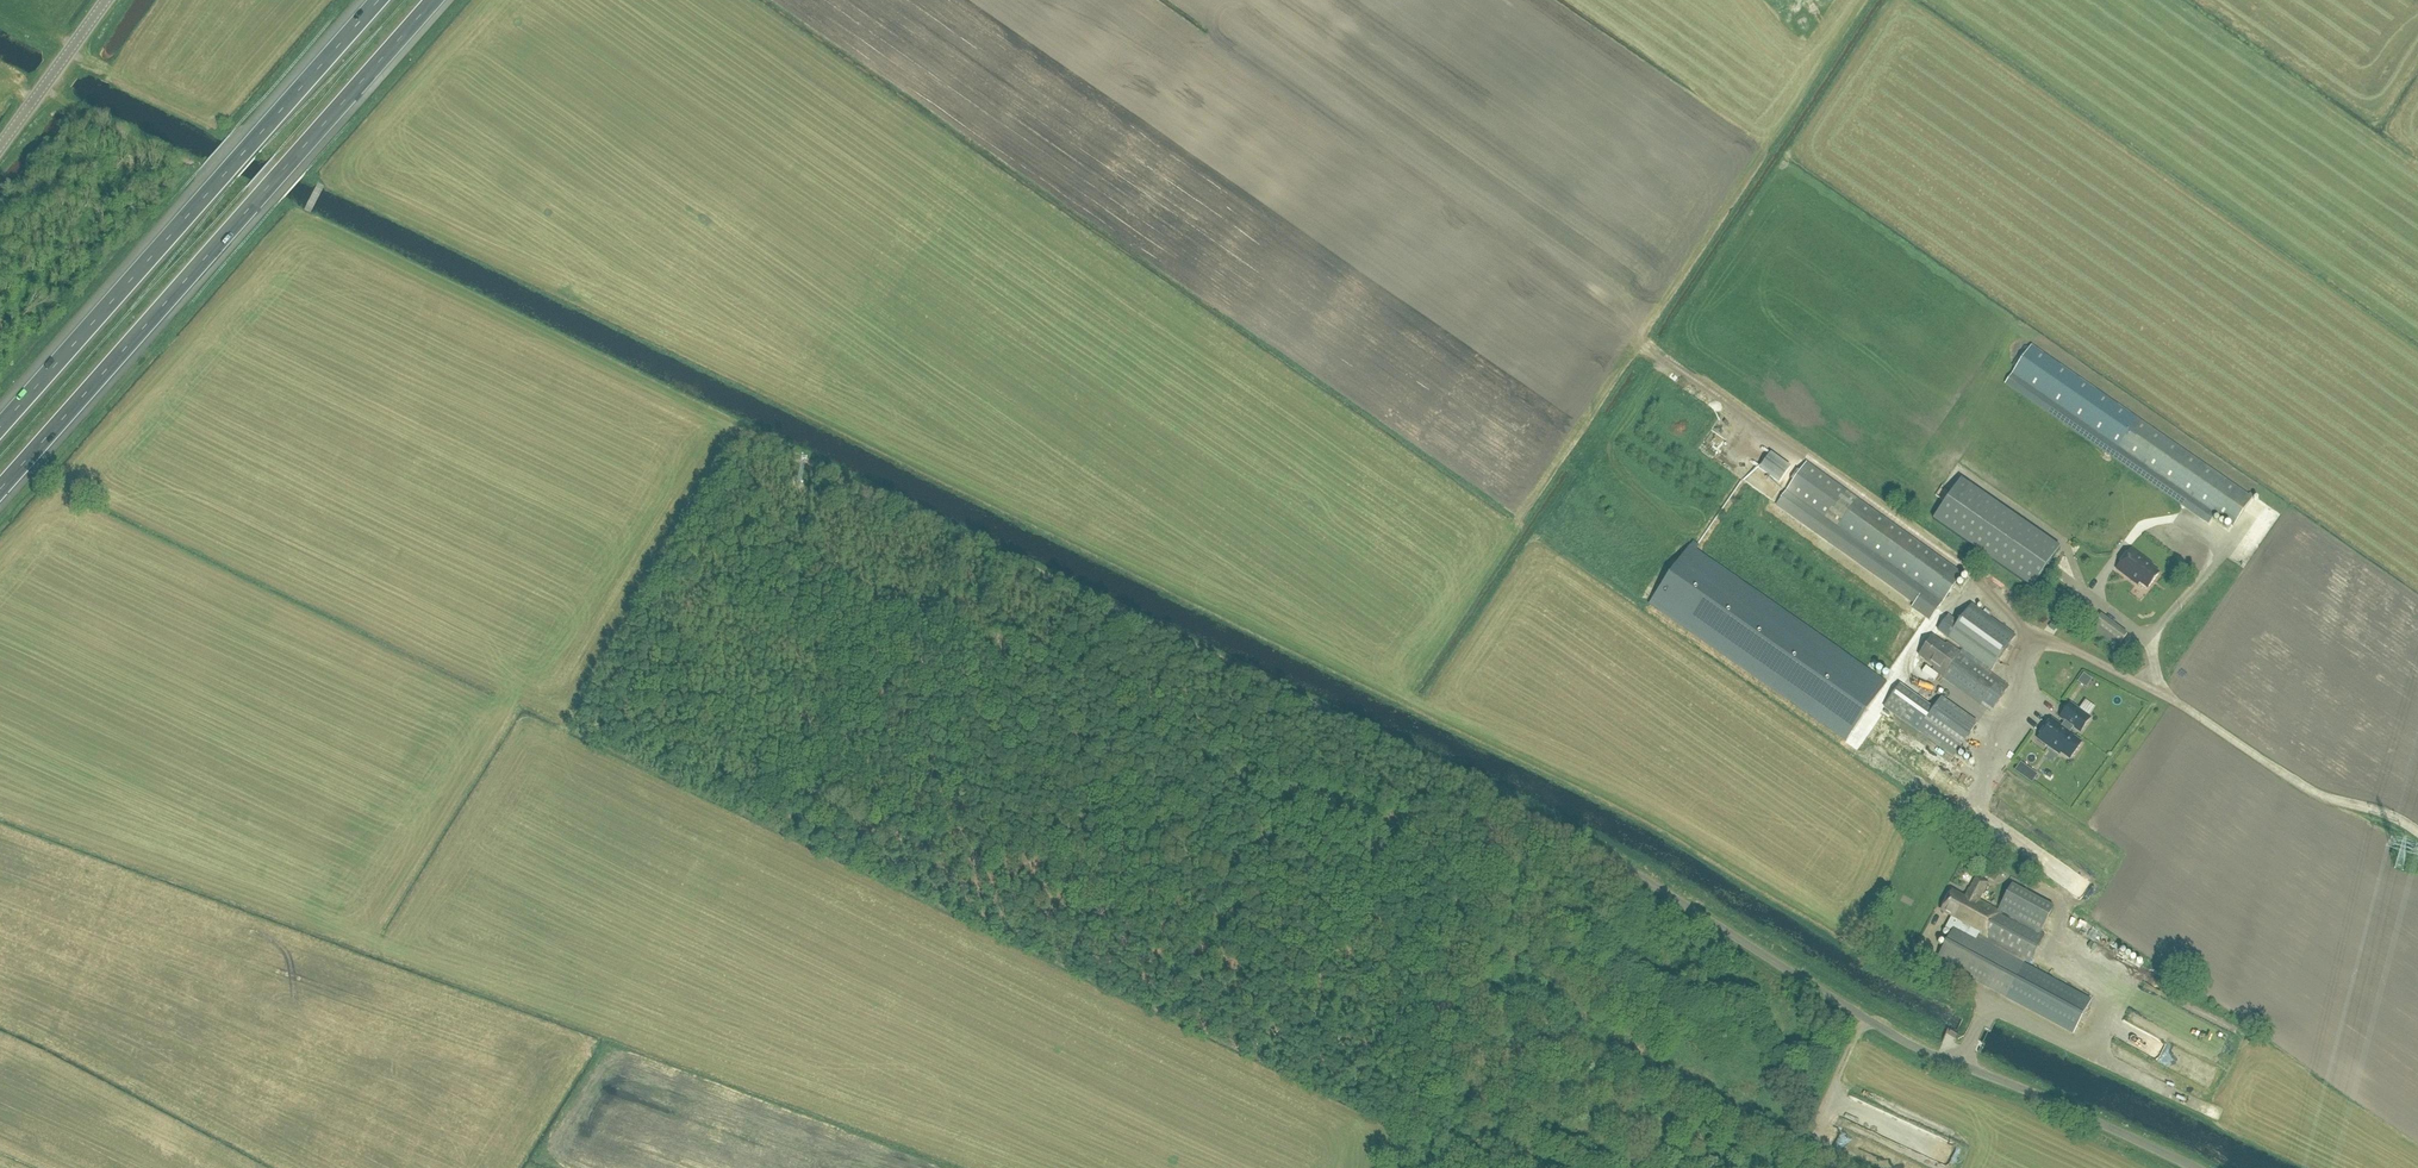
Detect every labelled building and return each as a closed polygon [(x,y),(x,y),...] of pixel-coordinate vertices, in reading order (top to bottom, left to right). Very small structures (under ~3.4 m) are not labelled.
[(2234,526),(2253,499),(2031,346),(2005,384),(2209,524),(2216,514),(2234,526)] [(1912,608),(1930,621),(1963,575),(1960,573),(1807,464),(1777,505),(1915,604),(1912,608)] [(2060,549),(1961,481),(1933,520),(2033,589),(2060,549)] [(1847,740),(1886,684),(1689,548),(1650,604),(1847,740)] [(2117,570),(2138,586),(2140,584),(2148,589),(2159,575),(2151,569),(2153,567),(2131,551),(2117,570)] [(2002,584),(1996,593),(2008,600),(2013,591),(2002,584)] [(1991,713),(2009,688),(1989,674),(2015,637),(1972,606),(1948,639),(1963,650),(1960,653),(1948,644),(1946,647),(1933,638),(1919,657),(1935,668),(1933,671),(1972,699),(1971,699),(1991,713)] [(2118,649),(2127,635),(2101,616),(2091,629),(2118,649)] [(2018,661),(2023,652),(2017,648),(2011,656),(2018,661)] [(1978,724),(1943,699),(1935,710),(1901,686),(1885,708),(1955,757),(1978,724)] [(2066,722),(2062,727),(2051,720),(2038,739),(2060,755),(2061,753),(2070,760),(2081,744),(2073,739),(2074,737),(2070,734),(2074,729),(2080,733),(2090,719),(2070,704),(2060,718),(2066,722)] [(1995,883),(2002,869),(1990,862),(1982,876),(1995,883)] [(1937,961),(2073,1034),(2091,1001),(2023,965),(2025,962),(2029,964),(2045,936),(2040,933),(2054,908),(2012,887),(1999,911),(1979,902),(1988,884),(1976,877),(1965,898),(1953,891),(1941,912),(1958,921),(1937,961)]
